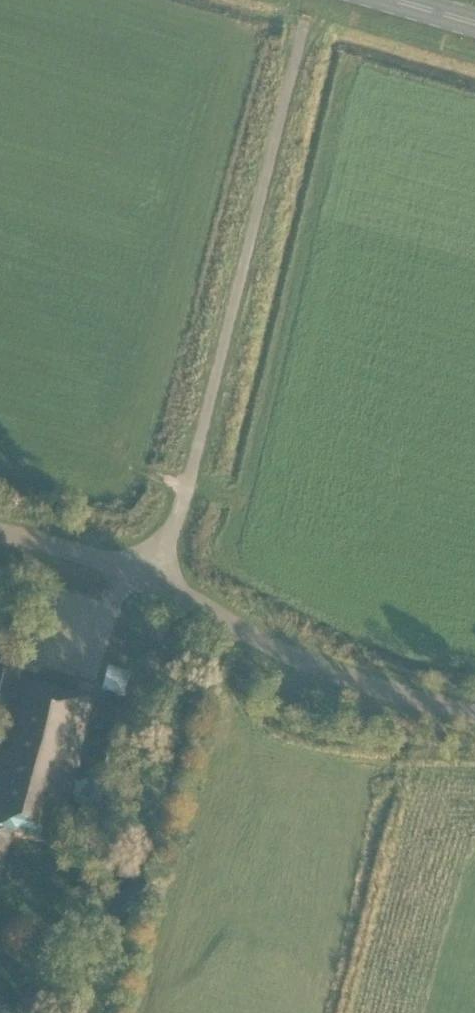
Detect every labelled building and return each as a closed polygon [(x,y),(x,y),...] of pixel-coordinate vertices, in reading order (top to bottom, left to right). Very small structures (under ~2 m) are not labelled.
[(0,658),(0,879),(7,845),(9,846),(12,835),(58,847),(71,794),(77,805),(89,808),(99,802),(103,790),(98,780),(85,776),(74,783),(90,723),(96,724),(83,774),(118,783),(136,712),(101,703),(95,701),(18,680),(23,662),(0,658)] [(107,668),(101,691),(124,697),(130,674),(107,668)]
